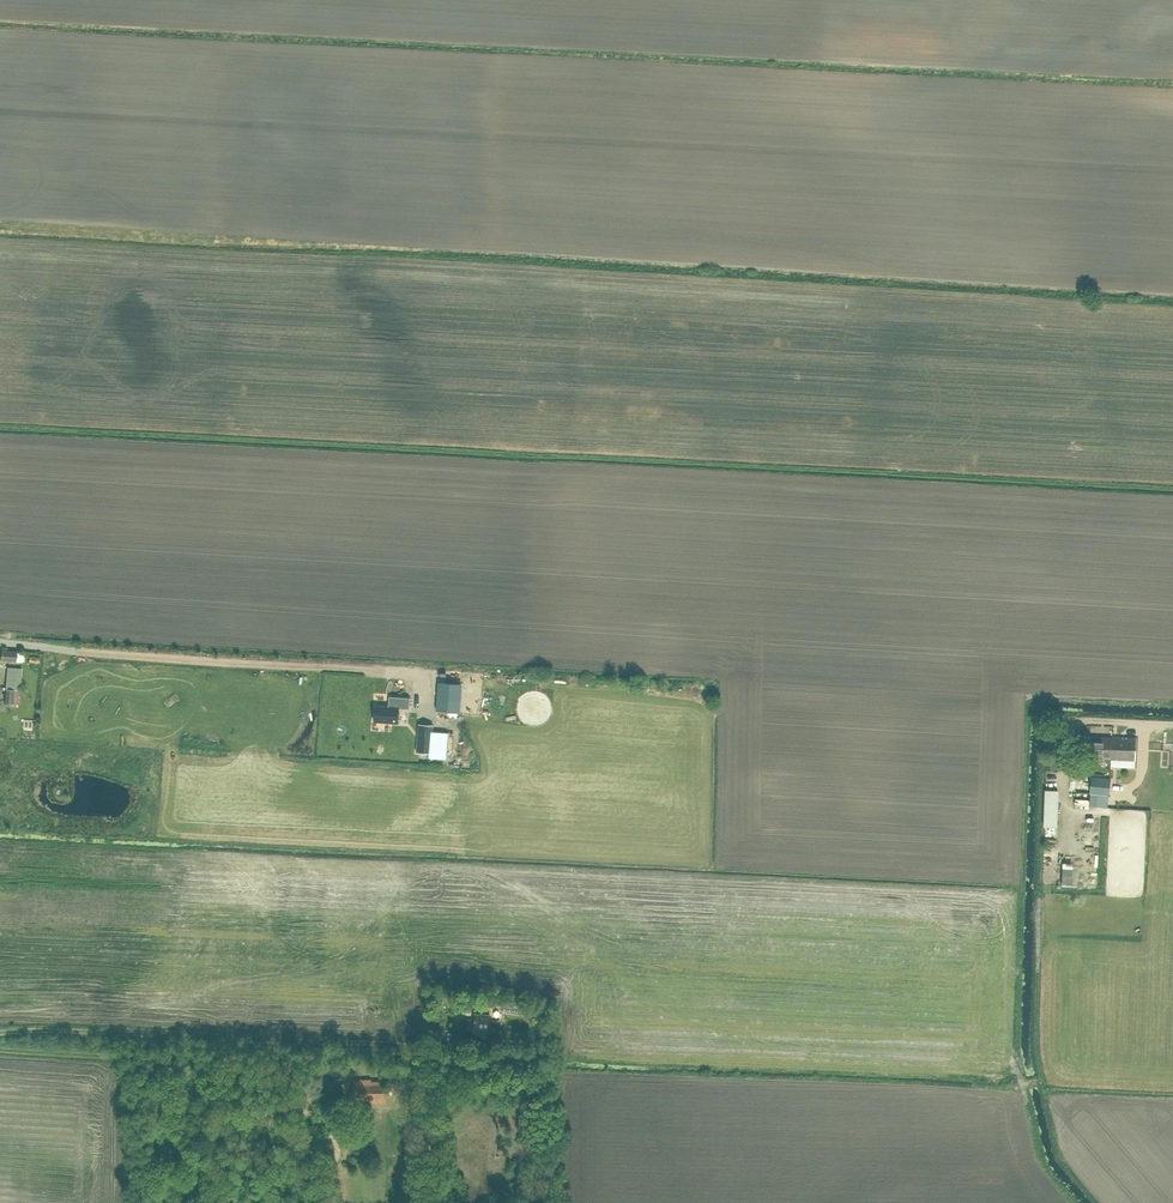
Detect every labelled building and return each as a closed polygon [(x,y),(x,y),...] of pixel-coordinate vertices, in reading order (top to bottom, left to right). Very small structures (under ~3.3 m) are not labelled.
[(21,662),(22,653),(17,653),(17,651),(2,650),(1,660),(21,662)] [(21,668),(7,667),(4,703),(13,704),(13,702),(18,702),(19,690),(21,668)] [(375,705),(374,721),(398,723),(399,708),(409,709),(410,698),(389,696),(388,706),(375,705)] [(18,703),(17,711),(34,712),(35,704),(18,703)] [(416,752),(431,753),(433,732),(418,730),(416,752)] [(1089,758),(1110,759),(1110,736),(1090,736),(1089,758)] [(1136,737),(1110,736),(1110,759),(1135,760),(1136,737)] [(1089,793),(1090,776),(1077,774),(1077,776),(1071,775),(1069,792),(1086,793),(1089,793)] [(1106,777),(1090,776),(1089,793),(1086,793),(1085,799),(1095,800),(1095,794),(1104,794),(1106,777)] [(501,1022),(490,1021),(490,1015),(474,1015),(473,1021),(463,1020),(463,1035),(470,1036),(470,1040),(500,1041),(501,1022)] [(546,1036),(547,1023),(535,1023),(534,1036),(546,1036)] [(524,1053),(524,1045),(506,1044),(505,1052),(524,1053)] [(400,1077),(401,1066),(386,1065),(386,1075),(400,1077)] [(386,1102),(386,1081),(372,1081),(372,1079),(353,1079),(353,1101),(386,1102)] [(408,1134),(416,1134),(416,1129),(423,1129),(423,1116),(417,1116),(417,1107),(409,1107),(408,1134)] [(416,1147),(416,1134),(408,1134),(408,1147),(416,1147)]
